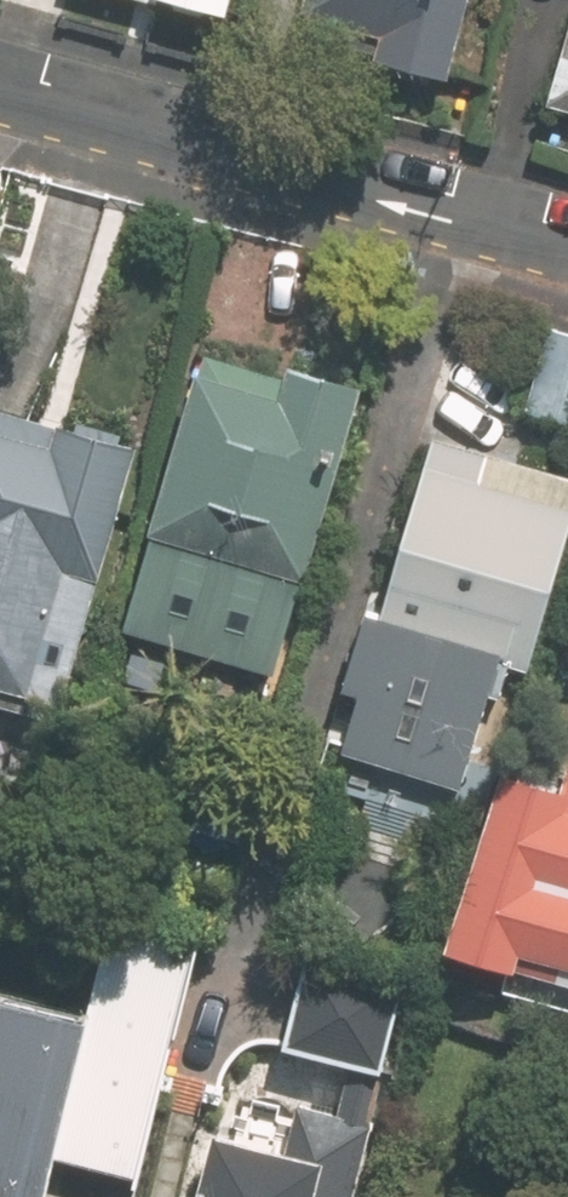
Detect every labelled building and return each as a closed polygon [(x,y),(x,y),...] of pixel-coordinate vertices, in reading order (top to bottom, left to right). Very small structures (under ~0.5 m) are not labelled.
[(222,12),(226,0),(181,0),(222,12)] [(299,13),(378,34),(371,61),(446,81),(468,0),(302,0),(299,13)] [(205,351),(149,530),(302,577),(362,384),(283,360),(279,374),(205,351)] [(65,702),(137,443),(0,405),(0,684),(65,702)] [(567,530),(567,477),(428,440),(382,616),(363,611),(342,690),(361,695),(345,755),(461,786),(494,662),(530,672),(567,530)] [(567,965),(567,767),(565,766),(559,784),(494,766),(442,947),(512,967),(517,950),(567,965)] [(408,962),(307,937),(281,1043),(348,1059),(335,1112),(294,1102),(285,1142),(214,1124),(196,1196),(350,1196),(408,962)] [(0,985),(0,1196),(44,1196),(92,1008),(0,985)]
